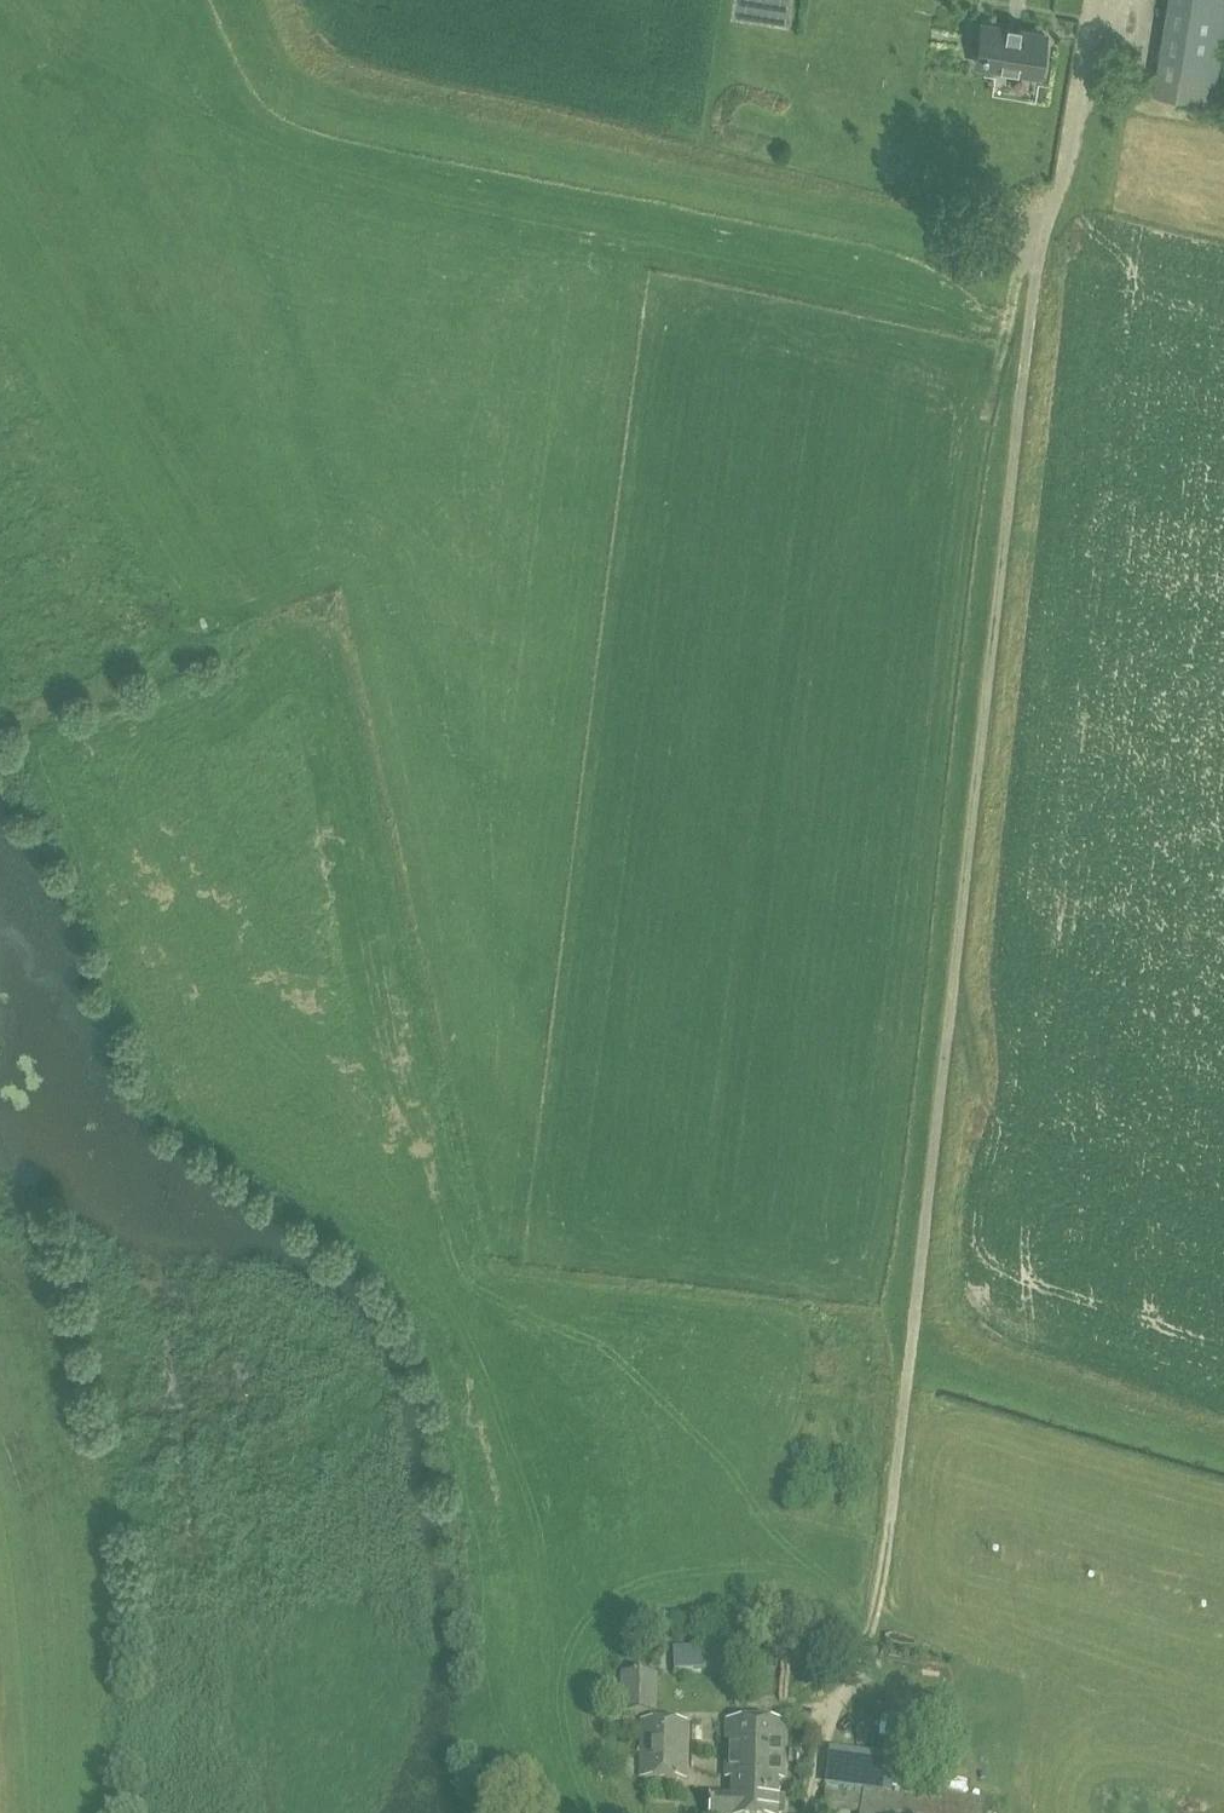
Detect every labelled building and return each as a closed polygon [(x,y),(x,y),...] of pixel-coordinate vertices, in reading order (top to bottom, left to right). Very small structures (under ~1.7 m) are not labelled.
[(1214,102),(1223,40),(1223,0),(1167,0),(1152,92),(1214,102)] [(1007,23),(1007,28),(987,25),(981,63),(1039,73),(1043,48),(1046,35),(1041,34),(1021,30),(1021,25),(1007,23)] [(674,1649),(675,1671),(737,1669),(736,1646),(674,1649)] [(620,1712),(657,1713),(658,1675),(621,1673),(620,1712)] [(639,1779),(688,1779),(689,1721),(640,1720),(639,1779)] [(785,1798),(779,1798),(779,1781),(784,1781),(784,1723),(726,1722),(726,1779),(730,1779),(730,1797),(710,1797),(709,1812),(785,1812),(785,1798)] [(827,1783),(864,1788),(887,1792),(891,1764),(831,1756),(827,1783)] [(986,1799),(927,1789),(926,1799),(864,1790),(863,1791),(827,1785),(823,1809),(845,1812),(984,1812),(986,1799)]
